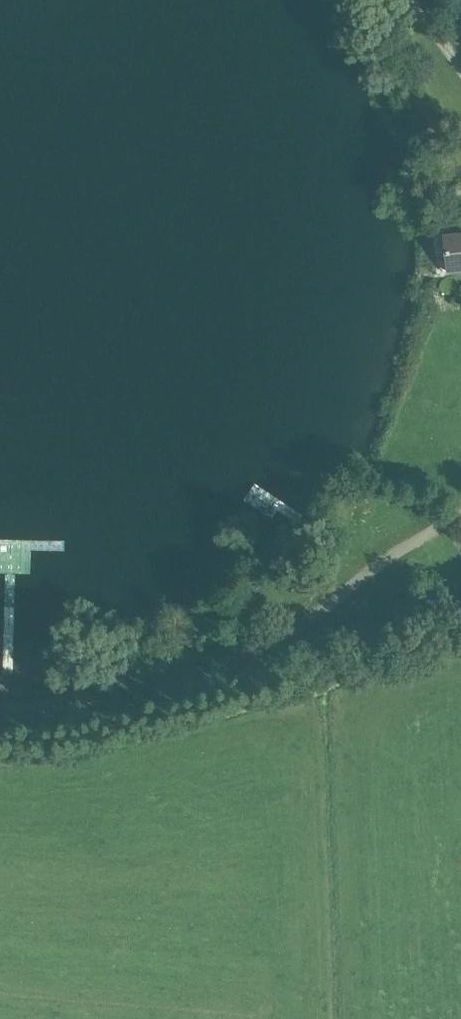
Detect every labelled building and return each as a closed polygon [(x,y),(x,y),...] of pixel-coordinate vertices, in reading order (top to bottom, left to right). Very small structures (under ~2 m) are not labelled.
[(446,239),(449,272),(460,270),(460,237),(446,239)]
